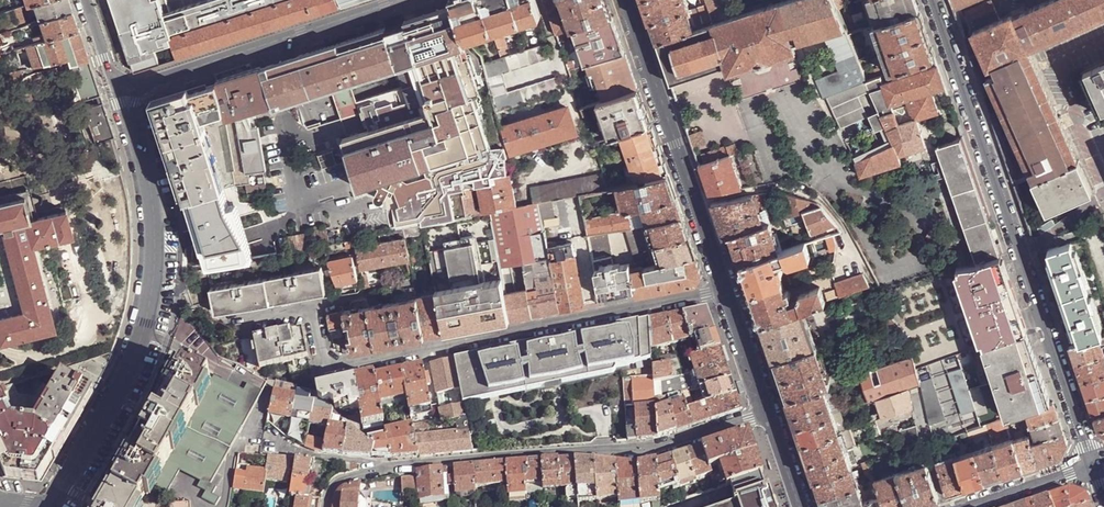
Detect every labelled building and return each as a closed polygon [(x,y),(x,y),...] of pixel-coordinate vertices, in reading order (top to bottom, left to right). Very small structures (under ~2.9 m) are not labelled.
[(34,3),(41,21),(73,10),(70,0),(42,0),(34,3)] [(159,0),(112,0),(123,33),(136,71),(162,63),(157,48),(173,43),(159,0)] [(166,0),(159,0),(173,43),(178,57),(340,4),(339,2),(344,1),(344,3),(353,0),(205,0),(170,12),(166,0)] [(453,5),(459,25),(461,32),(462,33),(478,28),(480,34),(493,30),(491,24),(483,0),(451,0),(453,5)] [(491,24),(506,20),(508,26),(521,22),(519,16),(514,0),(483,0),(491,24)] [(519,16),(539,10),(536,0),(514,0),(519,16)] [(569,21),(562,23),(555,2),(562,0),(545,0),(557,34),(572,29),(569,21)] [(562,0),(555,2),(562,23),(569,21),(562,0)] [(562,0),(569,21),(572,29),(573,29),(614,15),(609,0),(562,0)] [(690,9),(687,0),(642,0),(647,14),(650,23),(687,10),(690,9)] [(844,27),(840,18),(837,8),(833,0),(785,0),(744,14),(714,24),(694,31),(657,43),(671,83),(671,84),(725,66),(728,75),(795,52),(793,44),(844,27)] [(707,4),(711,13),(720,10),(717,0),(706,0),(707,4)] [(915,0),(869,0),(877,24),(919,10),(915,0)] [(953,10),(975,0),(949,0),(953,10)] [(992,0),(966,10),(971,23),(997,13),(992,0)] [(1012,17),(1011,14),(972,32),(981,52),(992,77),(995,76),(1032,60),(1027,50),(1103,15),(1103,0),(1050,0),(1012,17)] [(697,24),(712,19),(711,13),(707,4),(702,5),(690,9),(687,10),(689,18),(694,16),(697,24)] [(273,64),(261,68),(274,105),(274,108),(285,105),(399,67),(408,96),(375,107),(376,109),(369,111),(371,120),(375,118),(377,126),(365,130),(341,138),(358,192),(366,190),(365,185),(373,183),(394,176),(421,167),(424,175),(425,176),(429,177),(432,186),(406,195),(403,199),(404,204),(399,207),(395,208),(399,225),(394,226),(395,231),(398,230),(403,229),(422,225),(456,219),(450,192),(463,189),(466,189),(464,181),(476,179),(478,186),(480,186),(492,183),(491,178),(507,175),(505,156),(507,156),(501,127),(497,111),(493,95),(491,87),(488,77),(484,62),(482,53),(467,38),(462,33),(461,32),(459,25),(453,5),(273,64)] [(840,18),(847,15),(844,6),(837,8),(840,18)] [(20,8),(12,11),(16,23),(24,20),(20,8)] [(73,10),(41,21),(42,24),(45,34),(47,39),(79,28),(75,16),(73,10)] [(539,10),(519,16),(521,22),(541,16),(539,10)] [(657,43),(694,31),(689,18),(687,10),(650,23),(655,36),(657,43)] [(927,33),(919,10),(877,24),(872,25),(882,51),(901,45),(900,42),(927,33)] [(614,15),(573,29),(585,65),(591,63),(626,52),(619,31),(614,15)] [(506,20),(491,24),(493,30),(508,26),(506,20)] [(35,43),(27,46),(29,51),(33,67),(34,69),(68,59),(70,64),(89,58),(86,49),(81,34),(79,28),(47,39),(35,43)] [(478,28),(462,33),(467,38),(480,34),(478,28)] [(847,33),(845,30),(827,38),(839,70),(816,80),(824,97),(853,86),(866,80),(858,59),(847,33)] [(935,55),(927,33),(900,42),(901,45),(882,51),(889,72),(935,55)] [(45,34),(33,38),(34,39),(35,43),(47,39),(45,34)] [(34,39),(23,43),(24,47),(27,46),(35,43),(34,39)] [(545,43),(536,46),(541,61),(551,58),(546,43),(545,43)] [(24,47),(15,50),(17,55),(29,51),(27,46),(24,47)] [(530,48),(526,49),(531,64),(541,61),(536,46),(530,48)] [(531,64),(526,49),(516,52),(521,67),(531,64)] [(516,52),(506,55),(511,70),(521,67),(516,52)] [(626,52),(591,63),(600,89),(604,100),(639,88),(634,74),(630,61),(626,52)] [(985,83),(993,80),(992,77),(981,52),(973,56),(985,83)] [(488,61),(484,62),(488,77),(503,73),(511,70),(506,55),(501,57),(488,61)] [(938,64),(935,55),(889,72),(874,77),(878,86),(938,64)] [(70,64),(69,64),(77,91),(81,101),(94,97),(101,95),(89,58),(70,64)] [(1077,161),(1032,60),(995,76),(1000,84),(990,88),(1032,181),(1077,161)] [(574,61),(567,63),(569,70),(576,68),(574,61)] [(600,89),(591,63),(585,65),(594,92),(600,89)] [(1103,116),(1103,63),(1083,72),(1103,116)] [(938,64),(878,86),(883,98),(885,103),(891,101),(892,104),(908,98),(931,90),(945,86),(938,64)] [(217,80),(217,83),(221,94),(230,142),(230,148),(233,170),(232,171),(233,185),(235,185),(235,186),(250,183),(248,173),(266,170),(258,126),(250,128),(248,114),(274,105),(261,68),(260,66),(217,80)] [(22,71),(1,77),(2,81),(3,84),(36,74),(34,69),(33,67),(22,71)] [(503,73),(488,77),(491,87),(506,82),(503,73)] [(557,76),(547,79),(552,94),(562,91),(557,76)] [(875,100),(883,98),(878,86),(874,77),(866,80),(871,91),(875,100)] [(547,79),(537,82),(542,97),(552,94),(547,79)] [(853,86),(824,97),(837,132),(854,125),(866,119),(857,97),(871,91),(866,80),(853,86)] [(506,82),(491,87),(493,95),(508,91),(506,82)] [(537,82),(528,85),(532,100),(542,97),(537,82)] [(187,194),(189,200),(223,188),(233,185),(232,171),(233,170),(230,148),(230,142),(221,94),(217,83),(157,102),(172,149),(187,194)] [(528,85),(518,88),(523,103),(532,100),(528,85)] [(508,91),(493,95),(497,111),(523,103),(518,88),(508,91)] [(604,100),(598,102),(604,120),(607,128),(607,129),(610,137),(618,134),(622,133),(651,123),(644,102),(639,88),(604,100)] [(931,90),(908,98),(910,104),(912,110),(915,119),(916,118),(937,111),(931,90)] [(880,114),(888,112),(885,103),(883,98),(875,100),(880,114)] [(908,98),(892,104),(894,110),(895,109),(903,106),(910,104),(908,98)] [(888,112),(894,110),(892,104),(891,101),(885,103),(888,112)] [(83,108),(88,122),(95,144),(111,139),(115,137),(111,122),(108,115),(104,102),(83,108)] [(900,124),(907,121),(906,116),(903,106),(895,109),(900,124)] [(365,130),(377,126),(375,118),(371,120),(369,111),(376,109),(375,107),(359,112),(365,130)] [(551,112),(535,117),(519,122),(502,127),(512,160),(520,158),(519,154),(518,150),(527,147),(543,142),(559,137),(576,132),(569,107),(551,112)] [(900,124),(895,109),(894,110),(888,112),(880,114),(887,128),(900,124)] [(907,121),(915,119),(912,110),(910,111),(910,112),(908,113),(909,115),(906,116),(907,121)] [(887,128),(880,114),(867,120),(873,134),(887,128)] [(924,146),(916,118),(915,119),(907,121),(900,124),(887,128),(893,142),(894,141),(898,155),(924,146)] [(651,123),(622,133),(630,156),(631,159),(639,182),(669,175),(663,158),(654,132),(651,123)] [(700,125),(687,130),(694,150),(707,145),(700,125)] [(607,129),(607,128),(592,133),(595,142),(610,137),(607,129)] [(874,137),(850,149),(856,161),(893,142),(887,128),(873,134),(874,137)] [(543,142),(527,147),(518,150),(519,154),(578,136),(576,132),(559,137),(543,142)] [(622,133),(618,134),(626,158),(630,156),(622,133)] [(963,138),(936,147),(975,263),(1000,255),(1003,254),(994,230),(993,224),(963,138)] [(860,176),(900,162),(898,155),(894,141),(893,142),(856,161),(858,169),(860,176)] [(734,144),(713,152),(716,161),(730,156),(737,153),(734,144)] [(331,150),(317,155),(321,168),(335,164),(331,150)] [(705,154),(708,163),(716,161),(713,152),(705,154)] [(702,175),(705,182),(735,171),(730,156),(716,161),(708,163),(700,167),(702,175)] [(631,159),(627,160),(635,182),(639,182),(631,159)] [(1092,191),(1078,161),(1077,161),(1032,181),(1031,182),(1045,212),(1092,191)] [(735,171),(705,182),(708,190),(709,194),(741,188),(735,171)] [(605,172),(531,187),(535,202),(539,202),(551,199),(580,193),(606,188),(610,188),(605,172)] [(507,175),(491,178),(492,183),(480,186),(482,197),(485,208),(486,213),(490,212),(515,206),(512,195),(511,185),(508,174),(507,175)] [(635,182),(619,186),(624,209),(626,209),(629,208),(641,205),(677,197),(672,183),(669,175),(639,182),(635,182)] [(394,176),(373,183),(376,193),(376,195),(376,197),(377,199),(378,200),(379,200),(380,200),(381,200),(383,200),(384,199),(389,189),(392,184),(395,186),(393,191),(399,207),(404,204),(403,199),(406,195),(432,186),(429,177),(425,176),(406,182),(394,176)] [(610,188),(606,188),(611,213),(624,209),(619,186),(610,188)] [(466,189),(463,189),(465,194),(461,195),(462,201),(472,199),(470,188),(466,189)] [(38,217),(30,189),(0,196),(0,203),(24,197),(30,219),(38,217)] [(225,210),(220,189),(189,200),(209,269),(251,260),(234,208),(225,210)] [(785,193),(787,205),(789,216),(802,212),(821,206),(818,202),(785,193)] [(753,195),(712,202),(716,213),(718,219),(758,211),(753,195)] [(3,228),(26,222),(31,221),(30,219),(24,197),(0,203),(0,229),(3,228)] [(677,197),(641,205),(643,213),(647,225),(683,217),(679,204),(677,197)] [(472,199),(462,201),(467,217),(486,213),(485,208),(475,211),(472,199)] [(539,202),(543,223),(555,221),(551,199),(539,202)] [(521,313),(523,312),(515,274),(513,274),(511,265),(523,262),(530,297),(529,297),(533,316),(561,310),(556,292),(552,269),(550,257),(548,248),(547,243),(544,230),(543,223),(539,202),(535,202),(518,206),(515,206),(490,212),(495,237),(501,267),(502,270),(503,276),(511,315),(521,313)] [(836,224),(821,206),(802,212),(811,233),(836,224)] [(611,213),(585,219),(588,236),(608,232),(627,228),(630,228),(627,212),(626,209),(624,209),(611,213)] [(66,210),(53,213),(59,238),(73,235),(66,210)] [(758,211),(718,219),(722,231),(724,238),(731,236),(730,235),(763,225),(758,211)] [(38,217),(30,219),(31,221),(26,222),(33,246),(59,238),(53,213),(38,217)] [(643,213),(634,215),(637,227),(641,226),(647,225),(643,213)] [(781,250),(799,245),(789,216),(778,220),(780,229),(772,231),(779,251),(781,250)] [(683,217),(647,225),(655,245),(690,236),(686,223),(683,217)] [(543,223),(544,230),(560,227),(558,220),(555,221),(543,223)] [(26,222),(3,228),(4,235),(15,276),(26,312),(49,306),(33,246),(26,222)] [(736,253),(740,263),(773,253),(779,251),(772,231),(770,223),(763,225),(730,235),(731,236),(736,253)] [(422,225),(403,229),(405,237),(424,233),(422,225)] [(630,228),(627,228),(637,264),(640,264),(653,260),(650,252),(641,226),(637,227),(630,228)] [(328,228),(317,230),(316,230),(316,231),(283,238),(286,253),(311,248),(319,246),(318,242),(321,242),(330,240),(328,228)] [(395,231),(383,233),(384,238),(385,242),(388,241),(387,239),(390,238),(390,241),(400,239),(398,230),(395,231)] [(608,232),(588,236),(593,260),(612,256),(608,232)] [(940,240),(927,233),(924,239),(936,247),(940,240)] [(833,234),(820,239),(822,248),(836,243),(833,234)] [(16,315),(26,312),(15,276),(4,235),(0,236),(0,256),(6,278),(16,315)] [(367,236),(354,239),(355,246),(356,248),(369,245),(369,242),(367,236)] [(690,236),(655,245),(661,263),(696,255),(692,242),(690,236)] [(495,237),(468,242),(478,293),(485,325),(513,320),(511,315),(503,276),(502,270),(501,267),(495,237)] [(385,242),(380,243),(384,265),(410,259),(409,255),(405,238),(400,239),(390,241),(388,241),(385,242)] [(354,239),(344,241),(346,248),(355,246),(354,239)] [(468,242),(427,250),(436,293),(437,301),(478,293),(468,242)] [(369,245),(356,248),(361,269),(384,265),(380,243),(373,244),(369,245)] [(572,243),(548,248),(550,257),(552,269),(556,292),(561,310),(585,306),(572,243)] [(799,245),(781,250),(784,260),(785,262),(790,264),(810,258),(805,243),(799,245)] [(1063,297),(1086,289),(1079,271),(1077,263),(1070,243),(1047,251),(1056,277),(1063,297)] [(784,260),(781,250),(779,251),(773,253),(776,263),(784,260)] [(424,252),(409,255),(410,259),(410,263),(426,260),(424,252)] [(750,293),(782,282),(780,274),(777,267),(776,263),(773,253),(740,263),(746,281),(750,293)] [(639,269),(632,271),(636,290),(637,295),(698,283),(704,274),(699,261),(696,255),(661,263),(655,265),(655,264),(641,268),(639,269)] [(1022,318),(1000,255),(975,263),(969,265),(955,266),(982,345),(985,345),(1026,330),(1022,318)] [(353,256),(329,262),(328,262),(337,285),(358,280),(353,256)] [(612,256),(593,260),(595,270),(614,266),(612,256)] [(614,266),(595,270),(599,287),(600,297),(636,290),(632,271),(630,263),(614,266)] [(982,345),(955,266),(954,266),(953,264),(880,287),(879,285),(872,289),(879,299),(895,321),(901,329),(904,332),(912,355),(916,369),(982,345)] [(321,267),(265,279),(270,303),(326,292),(321,267)] [(870,286),(864,274),(837,283),(835,283),(840,296),(870,286)] [(6,278),(0,279),(0,319),(16,315),(6,278)] [(270,303),(265,279),(210,291),(215,315),(270,303)] [(760,323),(793,312),(789,302),(788,297),(785,290),(782,282),(750,293),(756,311),(760,323)] [(800,310),(825,301),(820,286),(800,293),(797,297),(798,299),(789,302),(793,312),(800,310)] [(599,287),(593,288),(596,303),(602,302),(600,297),(599,287)] [(1072,324),(1079,344),(1098,338),(1102,336),(1095,315),(1092,307),(1086,289),(1063,297),(1072,324)] [(436,293),(417,297),(425,337),(444,334),(437,301),(436,293)] [(478,293),(437,301),(444,334),(485,325),(478,293)] [(417,297),(392,302),(400,342),(425,337),(417,297)] [(353,302),(351,303),(352,310),(369,307),(367,299),(353,302)] [(871,304),(883,325),(895,321),(879,299),(871,304)] [(392,302),(369,307),(376,347),(400,342),(392,302)] [(1,344),(31,336),(56,329),(49,306),(26,312),(16,315),(0,319),(0,341),(1,344)] [(352,310),(344,312),(346,326),(349,337),(352,352),(376,347),(369,307),(352,310)] [(707,308),(683,313),(689,339),(694,338),(715,333),(711,320),(708,311),(707,308)] [(813,347),(800,310),(793,312),(760,323),(768,344),(773,360),(813,347)] [(341,312),(327,315),(330,329),(346,326),(344,312),(341,312)] [(683,313),(667,317),(672,343),(681,342),(684,341),(689,339),(683,313)] [(667,317),(650,320),(651,347),(672,343),(667,317)] [(542,342),(454,359),(457,375),(464,403),(495,396),(613,373),(627,370),(652,358),(650,320),(568,336),(541,341),(542,342)] [(901,329),(895,321),(883,325),(882,325),(885,334),(901,329)] [(302,329),(254,339),(260,369),(261,369),(289,363),(308,359),(302,329)] [(1026,330),(985,345),(1009,416),(1020,413),(1025,411),(1050,402),(1046,391),(1038,366),(1028,338),(1026,330)] [(715,333),(694,338),(698,351),(699,354),(720,347),(716,334),(715,333)] [(349,337),(340,339),(343,354),(352,352),(349,337)] [(1098,338),(1079,344),(1069,348),(1072,357),(1075,366),(1103,356),(1103,355),(1100,345),(1098,338)] [(254,339),(243,341),(247,361),(250,360),(252,362),(253,368),(257,367),(258,370),(261,370),(261,369),(260,369),(254,339)] [(818,353),(830,349),(828,342),(816,346),(818,353)] [(652,358),(652,364),(669,362),(670,361),(668,356),(675,354),(672,343),(651,347),(652,358)] [(690,343),(684,346),(688,357),(690,357),(694,355),(690,343)] [(1004,418),(1009,416),(985,345),(982,345),(916,369),(915,369),(919,384),(918,384),(931,441),(931,443),(966,431),(985,424),(1004,418)] [(780,379),(822,365),(818,353),(816,346),(813,347),(773,360),(778,373),(780,379)] [(694,355),(690,357),(691,360),(693,370),(694,373),(726,363),(722,352),(720,347),(699,354),(697,354),(694,355)] [(58,371),(95,391),(104,373),(114,355),(112,354),(110,355),(58,371)] [(861,380),(868,401),(875,398),(908,387),(908,388),(918,384),(919,384),(915,369),(916,369),(912,355),(859,374),(861,380)] [(1081,383),(1103,375),(1103,356),(1075,366),(1078,375),(1081,383)] [(308,359),(289,363),(293,382),(312,378),(308,359)] [(454,359),(431,364),(441,420),(442,423),(453,420),(466,418),(464,408),(463,404),(445,408),(442,392),(460,389),(457,375),(454,359)] [(669,362),(672,378),(689,375),(688,372),(693,370),(691,360),(683,363),(682,359),(676,361),(670,361),(669,362)] [(193,366),(185,361),(173,381),(171,384),(154,415),(128,461),(114,485),(141,501),(145,493),(147,494),(154,483),(210,386),(208,384),(212,377),(202,371),(203,369),(194,364),(193,366)] [(669,362),(652,364),(653,377),(654,382),(660,380),(672,378),(669,362)] [(184,501),(185,499),(198,506),(202,500),(206,492),(198,488),(202,481),(202,480),(211,485),(263,393),(268,386),(270,381),(265,380),(240,365),(236,371),(223,363),(215,376),(214,376),(213,378),(214,378),(210,386),(154,483),(168,491),(184,501)] [(726,363),(694,373),(696,376),(699,389),(731,379),(727,368),(726,363)] [(423,365),(400,370),(406,397),(407,402),(409,411),(430,406),(423,365)] [(823,386),(829,384),(826,376),(822,365),(780,379),(784,391),(787,398),(823,386)] [(400,370),(374,375),(379,402),(389,400),(406,397),(400,370)] [(95,391),(58,371),(43,376),(33,379),(45,385),(56,392),(44,412),(37,425),(13,426),(7,414),(12,411),(0,389),(0,464),(6,476),(18,477),(42,479),(47,470),(57,453),(69,434),(79,417),(89,400),(95,391)] [(826,376),(829,384),(840,380),(838,372),(826,376)] [(374,375),(353,380),(359,409),(362,425),(383,421),(382,416),(381,412),(379,402),(374,375)] [(1087,400),(1103,394),(1103,375),(1081,383),(1084,391),(1087,400)] [(638,378),(623,380),(626,423),(628,440),(636,440),(634,407),(655,406),(655,398),(654,382),(653,377),(638,378)] [(731,379),(699,389),(704,405),(705,405),(736,395),(732,383),(731,379)] [(353,380),(316,387),(317,393),(318,393),(317,398),(323,403),(330,401),(333,405),(334,410),(345,408),(346,411),(359,409),(353,380)] [(660,380),(654,382),(655,398),(662,397),(660,380)] [(276,383),(270,381),(268,386),(275,390),(276,383)] [(18,397),(11,385),(0,389),(12,411),(44,412),(56,392),(45,385),(36,400),(18,397)] [(796,425),(832,413),(823,386),(787,398),(792,415),(796,425)] [(910,406),(912,406),(908,388),(908,387),(875,398),(881,416),(910,406)] [(297,396),(275,391),(270,415),(292,419),(292,416),(293,413),(293,411),(297,396)] [(311,395),(298,392),(297,396),(293,411),(313,415),(316,400),(311,398),(311,395)] [(678,394),(668,396),(670,406),(680,402),(678,394)] [(1103,414),(1103,394),(1087,400),(1090,409),(1093,418),(1103,414)] [(736,395),(705,405),(710,421),(742,410),(738,399),(736,395)] [(662,397),(655,398),(655,406),(656,411),(664,408),(662,397)] [(323,403),(317,398),(316,400),(313,415),(311,423),(329,428),(330,426),(333,411),(323,403)] [(868,401),(875,418),(881,416),(875,398),(868,401)] [(680,402),(670,406),(676,432),(692,427),(687,411),(685,404),(684,401),(681,402),(680,402)] [(1055,408),(1053,401),(1050,402),(1025,411),(1030,427),(1058,417),(1055,408)] [(691,410),(687,411),(692,427),(710,421),(705,405),(704,405),(691,410)] [(430,406),(409,411),(409,415),(410,417),(417,416),(431,413),(430,406)] [(655,406),(634,407),(636,440),(657,438),(656,411),(655,406)] [(664,408),(656,411),(657,438),(676,432),(670,406),(664,408)] [(838,431),(832,413),(796,425),(800,437),(802,443),(838,431)] [(1093,418),(1095,425),(1098,433),(1103,436),(1103,414),(1093,418)] [(1060,422),(1058,417),(1030,427),(1036,442),(1064,433),(1060,422)] [(428,423),(412,426),(418,457),(443,454),(472,452),(468,431),(467,423),(466,418),(453,420),(456,433),(430,435),(428,423)] [(879,429),(875,418),(870,420),(876,438),(881,436),(879,429)] [(1008,429),(1004,418),(985,424),(988,431),(989,436),(1008,429)] [(879,429),(881,436),(894,432),(891,424),(879,429)] [(897,431),(902,448),(912,445),(920,443),(916,424),(897,431)] [(985,424),(966,431),(969,437),(988,431),(985,424)] [(354,425),(351,427),(354,430),(353,430),(364,441),(365,439),(363,430),(360,431),(354,425)] [(404,426),(385,430),(385,431),(386,435),(390,458),(418,457),(412,426),(411,425),(404,426)] [(349,429),(330,426),(329,428),(326,440),(324,448),(323,453),(342,455),(349,429)] [(354,456),(371,457),(373,449),(364,441),(353,430),(349,429),(342,455),(354,456)] [(749,430),(702,445),(709,467),(721,463),(756,450),(750,433),(750,431),(749,430)] [(808,461),(844,449),(838,431),(802,443),(806,455),(808,461)] [(1067,444),(1064,433),(1036,442),(1031,444),(1038,465),(1060,458),(1067,444)] [(296,438),(288,434),(287,438),(294,443),(296,438)] [(308,435),(306,440),(305,448),(315,453),(317,445),(324,448),(326,440),(308,435)] [(382,436),(365,439),(364,441),(373,449),(371,457),(390,458),(386,435),(382,436)] [(1022,470),(1038,465),(1031,444),(1028,436),(1012,441),(1022,470)] [(306,440),(300,438),(298,445),(305,448),(306,440)] [(1003,477),(1022,470),(1012,441),(1011,439),(992,445),(1003,477)] [(324,448),(317,445),(315,453),(323,453),(324,448)] [(702,445),(687,451),(696,479),(712,474),(709,467),(702,445)] [(1003,477),(992,445),(973,452),(984,483),(1003,477)] [(814,478),(850,466),(844,449),(808,461),(812,473),(814,478)] [(758,455),(756,450),(721,463),(726,479),(728,484),(731,483),(760,473),(763,471),(758,455)] [(687,451),(672,456),(681,484),(696,479),(687,451)] [(984,483),(973,452),(954,458),(964,490),(984,483)] [(262,456),(248,455),(247,459),(247,464),(247,465),(263,461),(264,456),(262,456)] [(291,459),(269,456),(267,472),(265,481),(287,484),(289,474),(289,471),(290,465),(291,459)] [(671,456),(657,460),(660,492),(681,484),(671,456)] [(576,457),(559,458),(561,487),(561,488),(567,488),(568,498),(578,497),(577,487),(576,457)] [(595,459),(576,457),(577,487),(578,497),(578,501),(598,499),(595,459)] [(559,458),(542,459),(544,482),(544,488),(561,487),(559,458)] [(964,490),(954,458),(935,465),(945,496),(964,490)] [(315,461),(296,459),(293,478),(311,480),(315,461)] [(542,459),(526,461),(528,483),(543,482),(542,459)] [(616,461),(595,459),(598,499),(612,498),(613,506),(619,506),(619,504),(616,461)] [(526,460),(507,462),(508,484),(509,495),(528,494),(526,460)] [(657,460),(638,463),(641,502),(652,501),(660,500),(659,492),(657,460)] [(868,460),(863,462),(868,477),(869,480),(874,479),(873,475),(868,460)] [(322,461),(315,461),(311,480),(315,480),(319,481),(322,461)] [(638,463),(616,461),(619,504),(641,502),(638,463)] [(507,462),(474,465),(475,487),(508,484),(507,462)] [(926,462),(925,462),(896,472),(908,506),(913,506),(938,499),(926,462)] [(709,467),(712,474),(715,483),(726,479),(721,463),(709,467)] [(245,464),(236,465),(235,472),(241,473),(244,474),(245,465),(245,464)] [(455,467),(454,467),(456,493),(476,492),(475,487),(474,465),(455,467)] [(820,496),(857,484),(850,466),(814,478),(818,490),(820,496)] [(267,472),(246,468),(243,490),(263,494),(265,481),(267,472)] [(442,468),(419,470),(421,499),(445,497),(442,468)] [(896,472),(894,468),(891,469),(873,475),(874,479),(875,479),(896,472)] [(896,472),(875,479),(881,497),(884,506),(908,506),(896,472)] [(768,488),(766,488),(760,473),(731,483),(734,493),(708,502),(710,506),(775,506),(768,488)] [(418,492),(417,477),(402,478),(403,493),(418,492)] [(311,480),(293,478),(290,497),(296,498),(308,499),(311,480)] [(211,485),(202,480),(202,481),(198,488),(206,492),(207,492),(213,496),(217,488),(211,485)] [(334,506),(356,506),(357,496),(360,482),(349,485),(344,487),(340,490),(336,495),(334,506)] [(857,484),(820,496),(824,506),(849,506),(863,502),(857,484)] [(141,501),(114,485),(110,491),(101,506),(137,506),(141,501)] [(1047,497),(1050,506),(1080,506),(1088,504),(1085,495),(1069,490),(1047,497)] [(207,492),(206,492),(202,500),(214,506),(217,506),(221,500),(213,496),(207,492)] [(528,494),(509,495),(509,502),(528,501),(528,494)] [(357,496),(356,506),(366,506),(367,502),(363,496),(357,496)] [(881,497),(863,502),(865,506),(884,506),(881,497)] [(1029,503),(1031,506),(1050,506),(1047,497),(1029,503)] [(296,498),(295,506),(319,506),(320,500),(312,499),(308,499),(296,498)]
